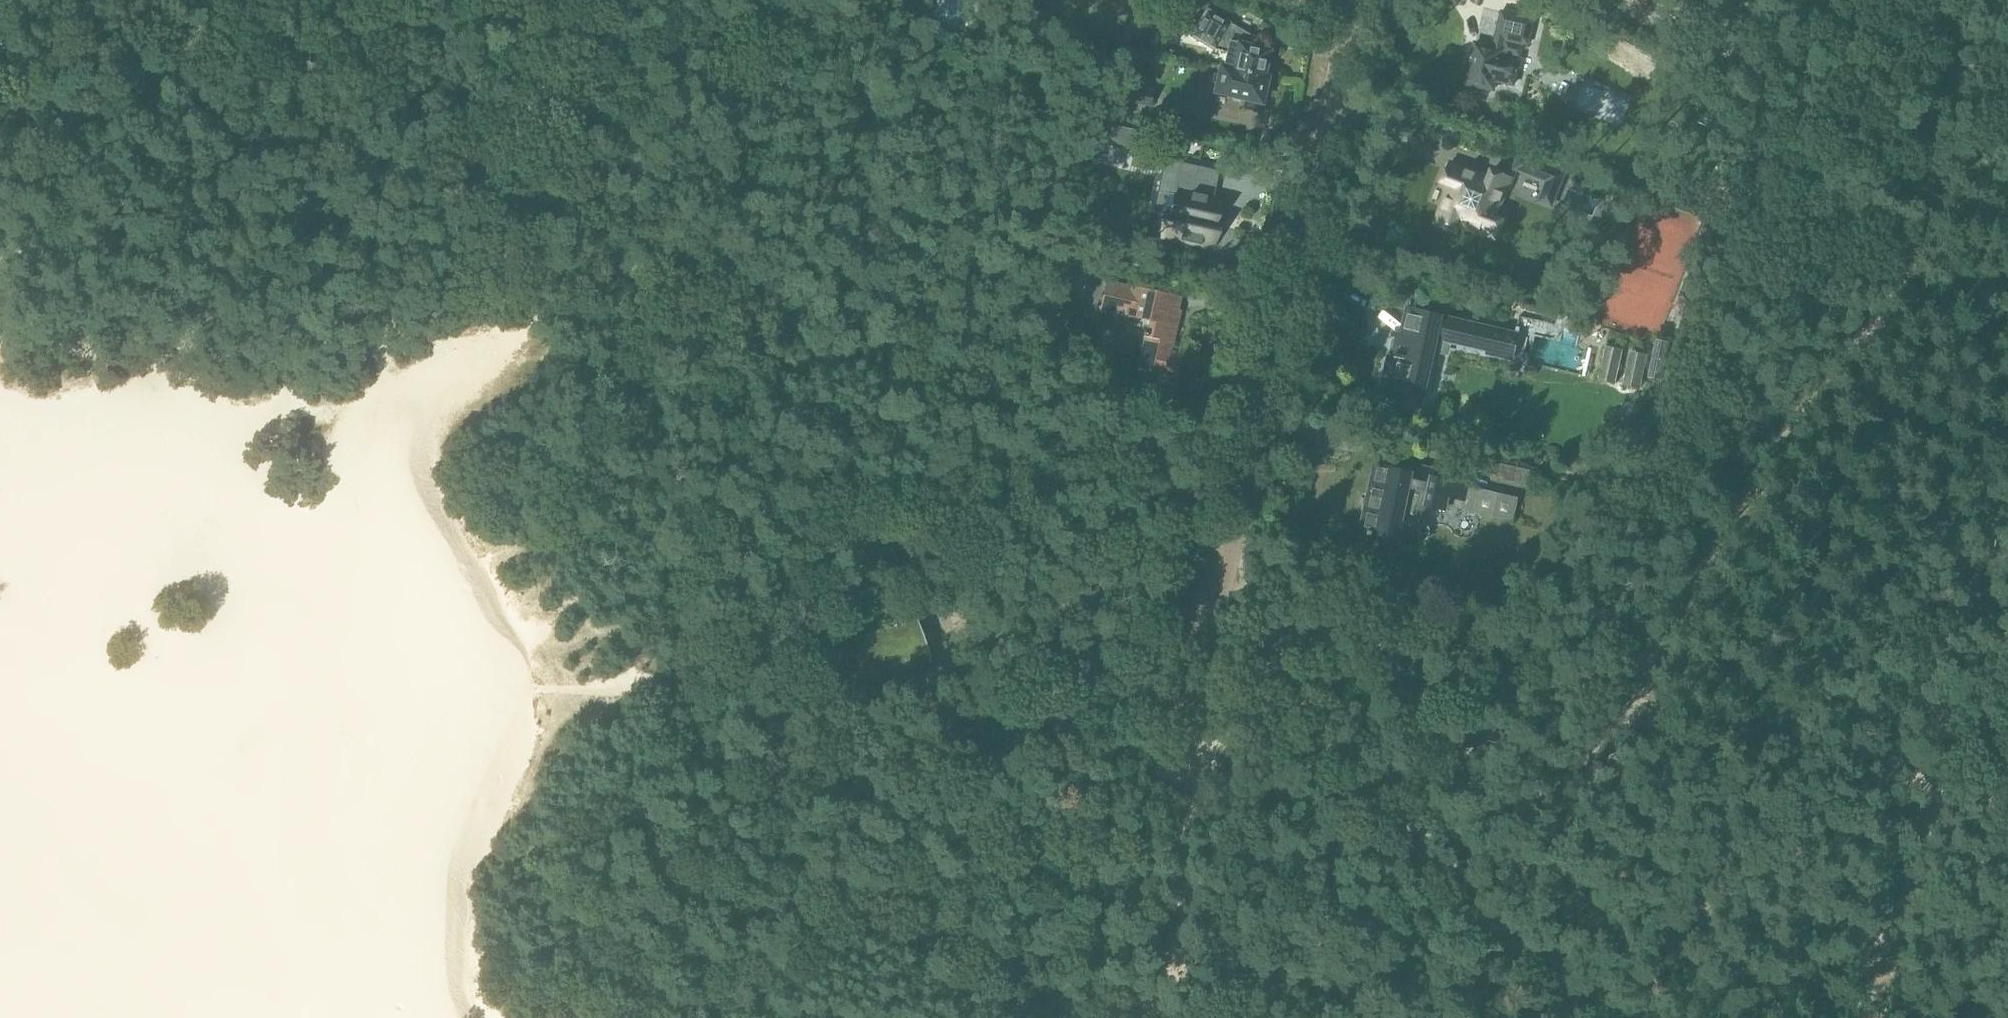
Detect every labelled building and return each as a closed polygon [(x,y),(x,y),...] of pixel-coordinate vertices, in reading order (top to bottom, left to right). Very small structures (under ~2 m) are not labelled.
[(1497,23),(1492,45),(1474,41),(1466,82),(1493,88),(1495,80),(1514,84),(1523,42),(1527,43),(1530,30),(1533,31),(1536,18),(1535,17),(1535,15),(1510,9),(1510,7),(1502,5),(1498,24),(1497,23)] [(1213,51),(1214,49),(1226,52),(1223,67),(1263,76),(1268,50),(1256,47),(1258,41),(1246,38),(1247,34),(1206,9),(1190,37),(1213,51)] [(1153,63),(1155,54),(1142,51),(1140,59),(1153,63)] [(1263,76),(1223,67),(1220,66),(1218,75),(1213,74),(1211,84),(1216,85),(1214,93),(1261,103),(1266,77),(1263,76)] [(1132,130),(1108,125),(1105,140),(1128,146),(1132,130)] [(1168,213),(1163,236),(1211,247),(1217,224),(1213,223),(1218,199),(1214,198),(1192,193),(1198,166),(1181,162),(1174,191),(1179,192),(1174,212),(1169,211),(1168,213)] [(1447,198),(1445,197),(1434,224),(1453,231),(1457,221),(1470,226),(1469,229),(1495,239),(1503,220),(1493,216),(1498,203),(1500,204),(1510,178),(1491,171),(1488,180),(1475,175),(1475,173),(1449,163),(1442,182),(1452,185),(1447,198)] [(1128,289),(1102,284),(1097,310),(1123,315),(1122,316),(1146,321),(1143,333),(1141,333),(1140,337),(1142,337),(1136,368),(1156,372),(1154,381),(1172,384),(1178,354),(1166,352),(1175,310),(1172,310),(1174,297),(1128,288),(1128,289)] [(1423,404),(1427,385),(1435,350),(1447,352),(1449,342),(1488,351),(1488,354),(1512,359),(1518,335),(1441,317),(1441,316),(1408,308),(1402,335),(1389,332),(1388,339),(1395,340),(1393,349),(1391,349),(1389,354),(1384,376),(1380,395),(1423,404)] [(1606,346),(1599,380),(1617,384),(1623,350),(1606,346)] [(1648,355),(1631,351),(1624,385),(1641,389),(1648,355)] [(1499,477),(1503,464),(1480,457),(1477,471),(1499,477)] [(1398,540),(1398,538),(1408,540),(1420,543),(1420,541),(1423,541),(1425,540),(1427,539),(1429,537),(1430,535),(1430,532),(1430,529),(1429,527),(1428,525),(1426,524),(1425,523),(1425,521),(1424,520),(1427,506),(1491,521),(1512,526),(1519,500),(1497,495),(1434,480),(1437,468),(1406,462),(1404,473),(1381,467),(1375,466),(1364,511),(1360,529),(1367,531),(1366,533),(1398,540)]
